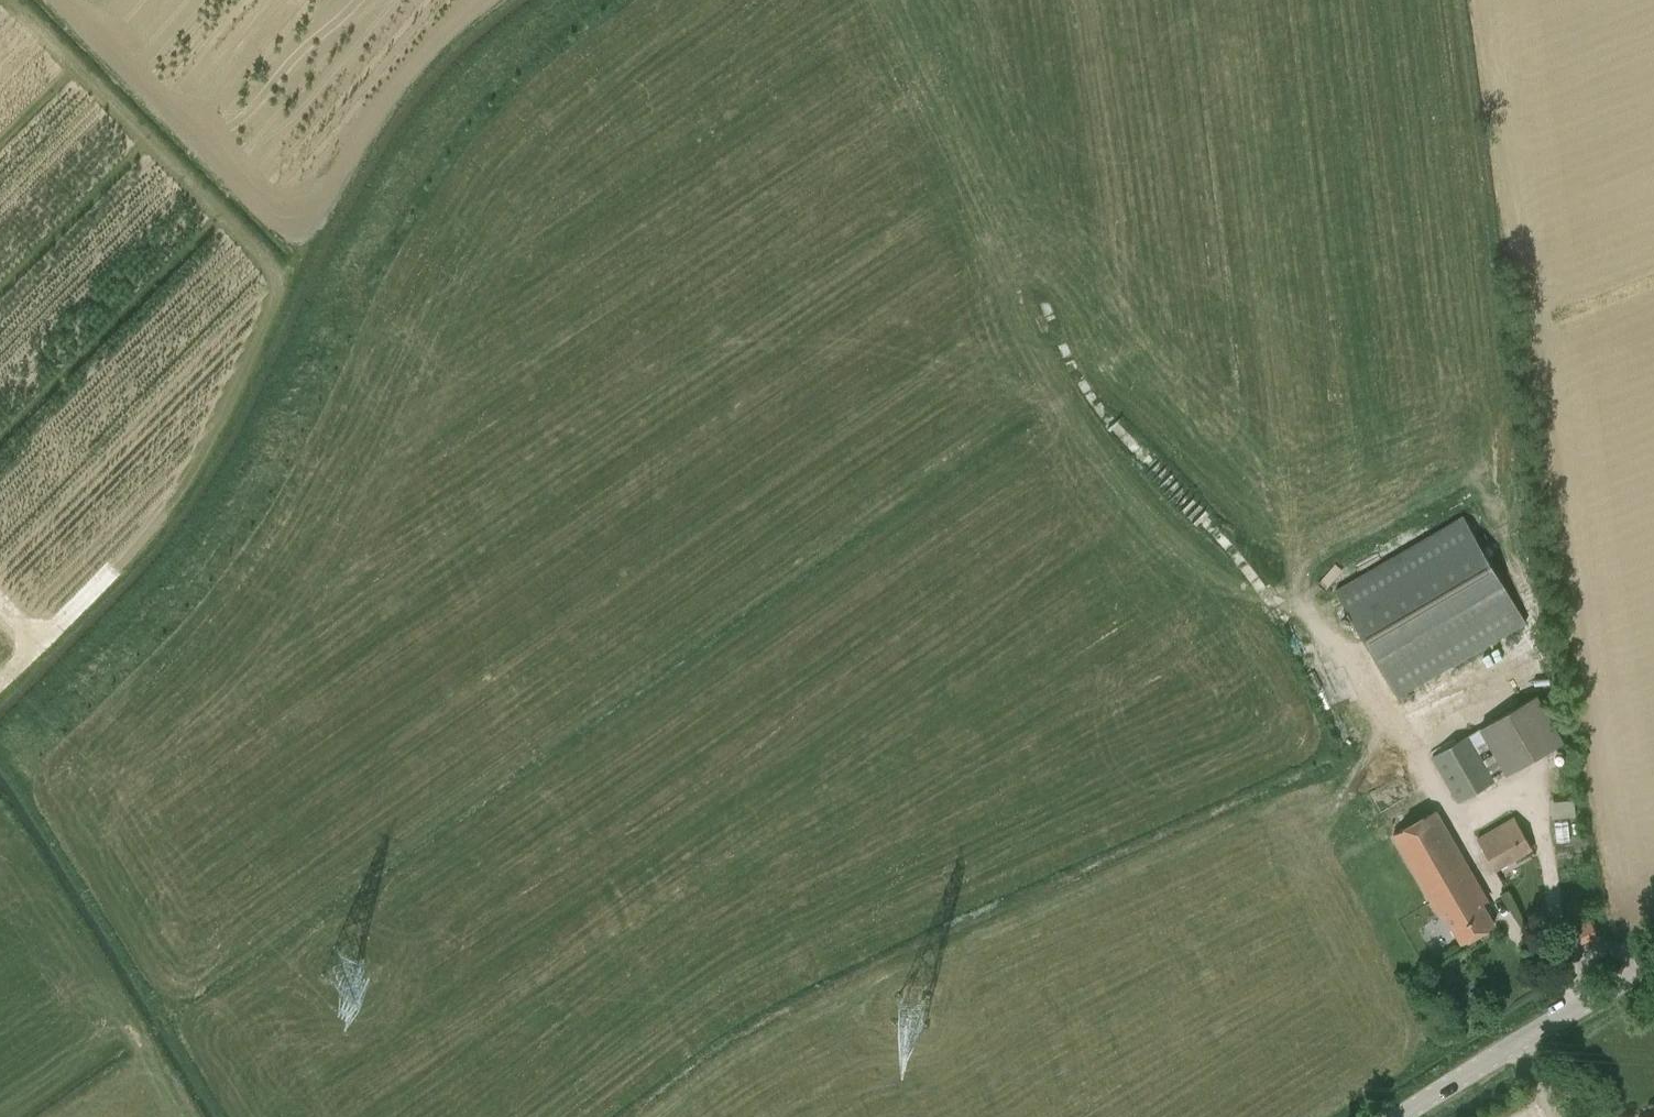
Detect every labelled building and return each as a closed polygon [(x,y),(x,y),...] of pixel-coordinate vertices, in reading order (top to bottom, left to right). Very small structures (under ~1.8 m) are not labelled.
[(1335,589),(1375,658),(1397,696),(1524,622),(1462,515),(1335,589)] [(1457,803),(1495,780),(1563,741),(1538,694),(1479,728),(1468,735),(1431,756),(1457,803)] [(1552,816),(1576,815),(1575,797),(1551,797),(1552,816)] [(1446,914),(1462,941),(1493,922),(1478,896),(1483,892),(1435,810),(1392,835),(1441,917),(1446,914)] [(1514,817),(1477,839),(1495,869),(1532,847),(1514,817)] [(1556,839),(1572,838),(1570,817),(1554,818),(1556,839)] [(1590,918),(1570,927),(1578,944),(1598,935),(1590,918)]
